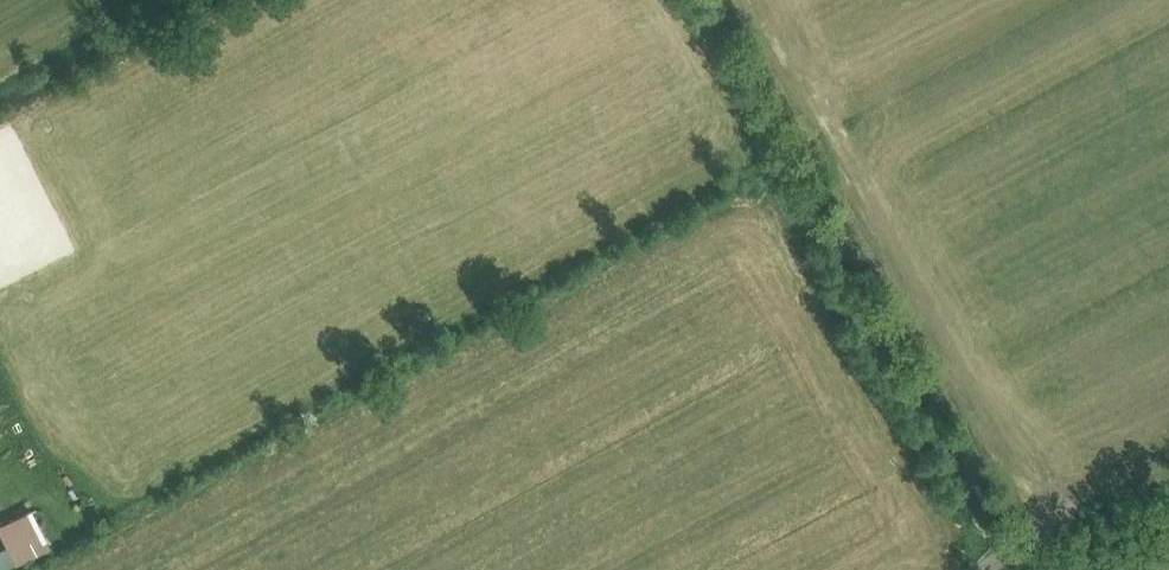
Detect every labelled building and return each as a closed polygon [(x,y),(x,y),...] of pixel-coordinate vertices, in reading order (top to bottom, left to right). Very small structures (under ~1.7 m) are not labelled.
[(33,509),(0,524),(0,532),(15,564),(51,548),(33,509)]
